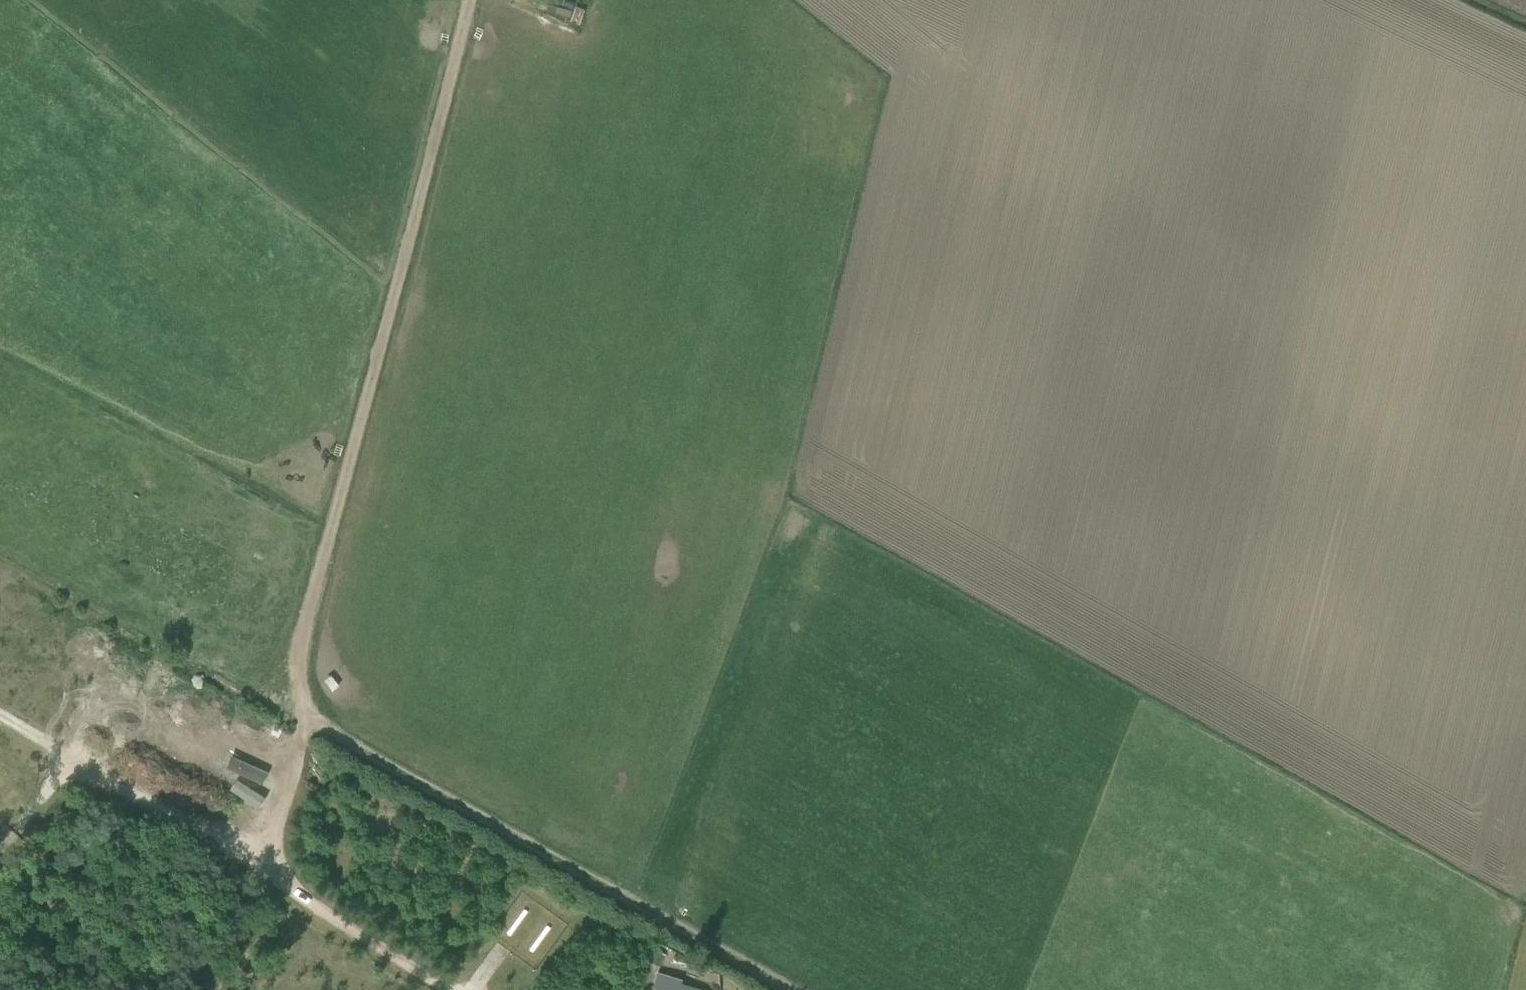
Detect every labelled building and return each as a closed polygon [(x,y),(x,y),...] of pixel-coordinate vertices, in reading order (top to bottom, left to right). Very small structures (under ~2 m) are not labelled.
[(652,986),(667,989),(706,989),(707,986),(656,972),(652,986)]
